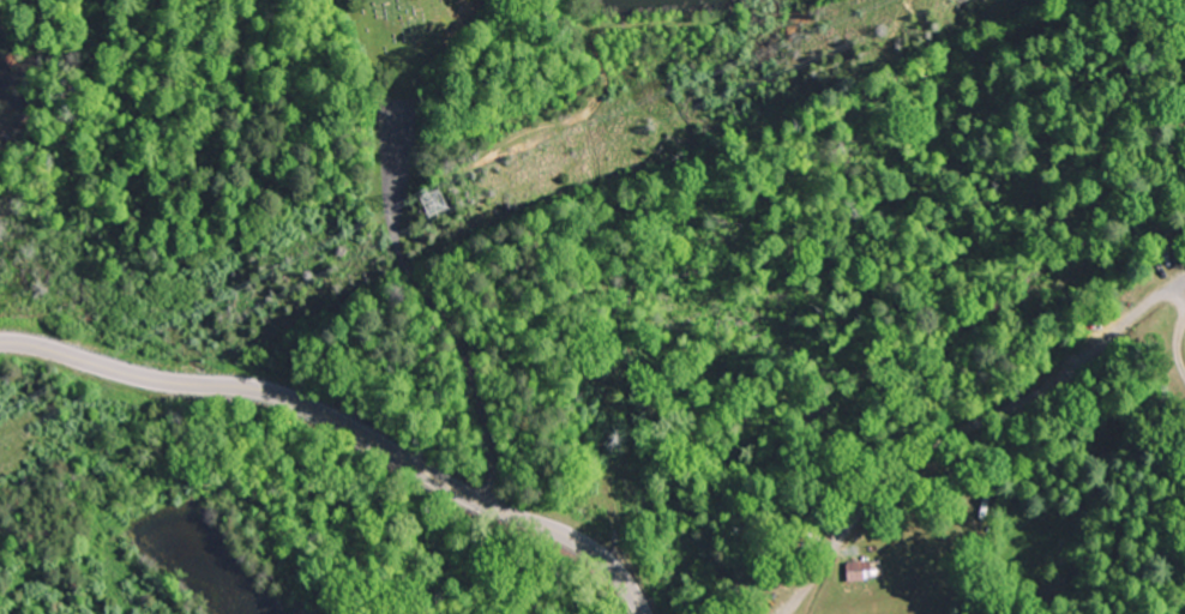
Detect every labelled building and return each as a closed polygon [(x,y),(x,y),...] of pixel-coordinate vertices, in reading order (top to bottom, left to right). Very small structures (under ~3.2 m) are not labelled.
[(851,581),(873,580),(872,560),(850,562),(851,581)]
